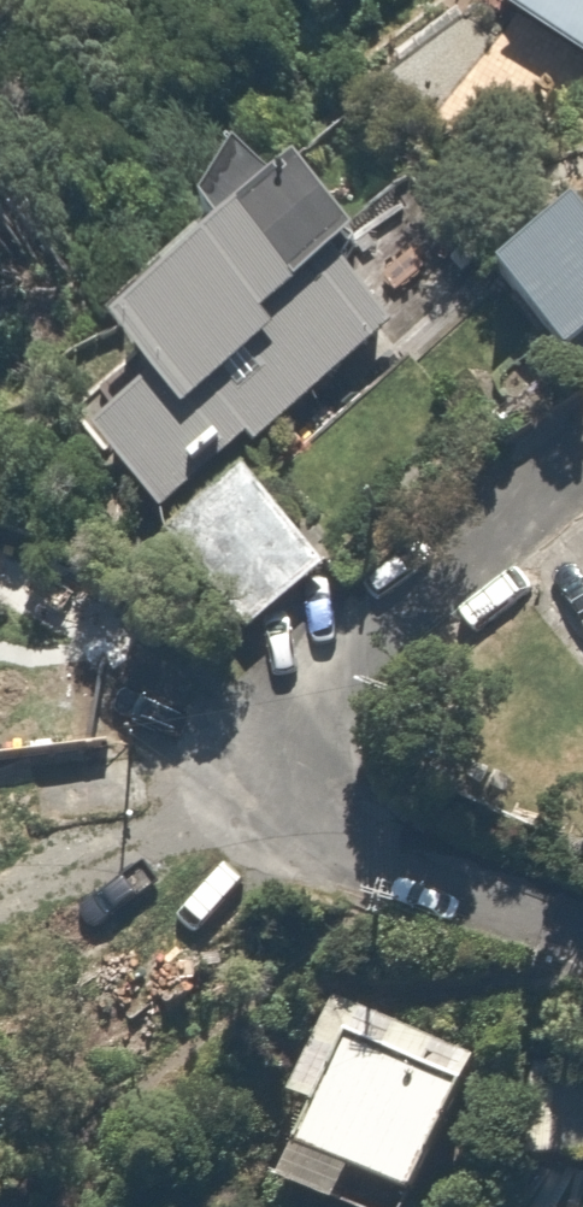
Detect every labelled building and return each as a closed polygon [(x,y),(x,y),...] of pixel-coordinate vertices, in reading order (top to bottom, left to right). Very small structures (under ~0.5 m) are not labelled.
[(479,13),(582,56),(582,0),(484,0),(479,13)] [(367,241),(283,142),(87,310),(124,354),(63,406),(149,507),(384,307),(345,260),(367,241)] [(561,194),(467,265),(541,364),(582,333),(582,223),(561,194)] [(333,553),(242,457),(157,538),(248,634),(333,553)] [(535,606),(582,663),(582,565),(535,606)] [(328,993),(286,1095),(300,1101),(266,1184),(322,1206),(330,1206),(346,1168),(408,1193),(467,1050),(328,993)] [(527,1076),(510,1137),(582,1157),(582,1092),(527,1076)]
